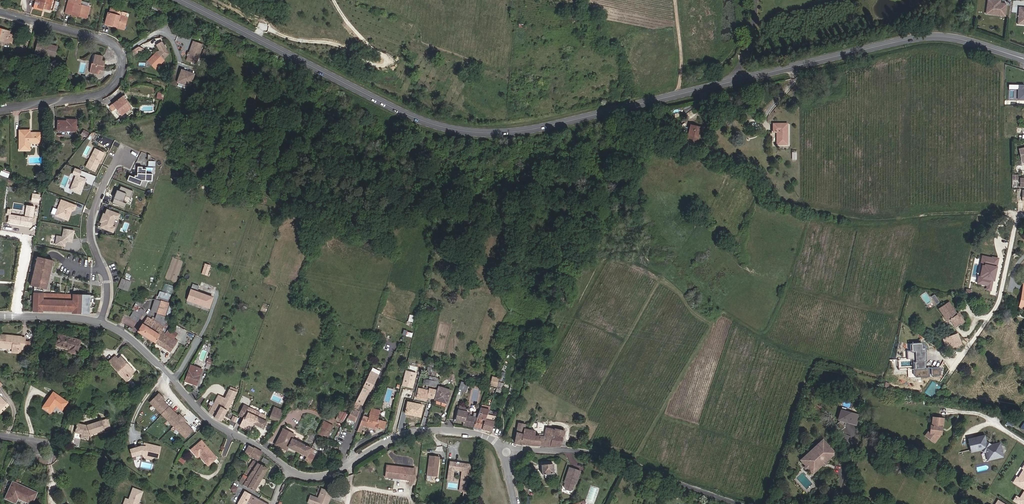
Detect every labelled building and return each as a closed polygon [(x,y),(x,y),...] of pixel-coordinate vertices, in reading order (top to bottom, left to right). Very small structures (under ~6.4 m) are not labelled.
[(53,0),(35,0),(34,6),(43,9),(43,8),(44,6),(46,7),(45,9),(50,10),(53,0)] [(90,7),(80,5),(81,0),(75,0),(69,0),(65,13),(72,15),(72,12),(87,16),(90,7)] [(1007,6),(1005,4),(1000,3),(998,3),(997,4),(995,3),(995,0),(988,0),(987,8),(990,12),(995,13),(995,15),(1005,16),(1007,6)] [(127,17),(117,14),(118,11),(110,9),(106,24),(114,26),(114,25),(116,26),(116,27),(124,29),(127,17)] [(13,35),(9,34),(9,32),(0,29),(0,41),(11,44),(13,35)] [(196,64),(203,44),(193,41),(186,61),(196,64)] [(163,59),(168,54),(161,42),(157,45),(159,49),(160,51),(157,52),(153,56),(152,59),(154,62),(152,65),(155,68),(157,67),(160,64),(164,61),(163,59)] [(54,58),(57,47),(48,45),(48,46),(37,44),(35,53),(54,58)] [(104,66),(105,62),(102,61),(103,56),(94,55),(92,64),(104,66)] [(103,71),(104,66),(92,64),(91,63),(89,72),(99,74),(100,70),(103,71)] [(190,86),(194,74),(182,70),(177,82),(190,86)] [(121,116),(131,108),(124,99),(123,97),(109,107),(112,111),(116,109),(121,116)] [(76,131),(76,120),(67,120),(67,121),(58,121),(57,131),(76,131)] [(787,144),(787,124),(773,124),(773,130),(777,130),(777,144),(787,144)] [(697,142),(700,128),(690,125),(687,140),(697,142)] [(42,143),(42,133),(32,133),(32,135),(29,135),(29,133),(29,130),(19,131),(19,150),(29,150),(29,143),(42,143)] [(95,172),(104,153),(95,149),(86,167),(95,172)] [(152,181),(152,174),(146,174),(146,167),(138,167),(137,176),(134,176),(134,177),(129,175),(127,181),(140,186),(142,181),(152,181)] [(83,188),(86,179),(79,177),(81,171),(75,169),(73,174),(76,175),(70,190),(81,194),(82,190),(81,189),(82,188),(83,188)] [(134,191),(121,186),(119,190),(117,190),(115,195),(116,195),(115,198),(114,198),(112,203),(125,208),(127,203),(123,202),(126,196),(131,198),(134,191)] [(31,201),(40,202),(41,193),(32,193),(31,201)] [(68,220),(72,209),(74,210),(76,206),(61,200),(55,215),(68,220)] [(8,208),(6,222),(33,225),(35,205),(25,204),(24,215),(10,213),(10,209),(8,208)] [(100,227),(113,232),(115,227),(112,226),(115,218),(118,219),(120,215),(107,209),(105,214),(104,213),(102,218),(104,218),(102,222),(100,227)] [(72,242),(74,231),(64,229),(62,237),(57,236),(55,245),(65,246),(66,241),(72,242)] [(993,280),(998,258),(992,257),(992,260),(988,259),(988,257),(982,256),(980,264),(984,265),(982,277),(980,284),(987,285),(990,286),(992,280),(993,280)] [(46,289),(53,260),(37,257),(30,286),(46,289)] [(165,283),(163,291),(159,290),(157,298),(169,301),(174,285),(165,283)] [(193,302),(197,292),(190,290),(187,300),(193,302)] [(209,308),(212,298),(197,292),(193,302),(209,308)] [(89,313),(89,296),(34,293),(33,311),(42,311),(42,310),(72,311),(72,313),(89,313)] [(164,315),(168,303),(155,299),(151,311),(157,313),(165,317),(166,316),(164,315)] [(954,327),(964,321),(961,316),(960,316),(958,317),(956,314),(948,302),(939,309),(944,317),(946,315),(949,319),(954,327)] [(137,322),(144,311),(141,308),(138,312),(134,310),(130,317),(137,322)] [(163,323),(165,317),(157,313),(155,318),(154,319),(163,323)] [(162,331),(164,328),(161,326),(153,321),(151,319),(147,317),(138,332),(155,343),(162,331)] [(174,339),(177,334),(173,331),(169,329),(166,334),(174,339)] [(170,353),(177,342),(174,339),(166,334),(162,331),(155,343),(170,353)] [(79,346),(80,340),(58,334),(55,345),(69,349),(68,352),(77,354),(77,352),(79,346)] [(961,344),(958,334),(947,338),(949,344),(945,345),(947,349),(961,344)] [(25,339),(21,339),(21,338),(16,337),(16,338),(14,338),(14,337),(0,336),(0,346),(12,348),(12,351),(18,352),(19,349),(24,350),(24,347),(25,342),(25,339)] [(912,368),(923,369),(924,343),(908,343),(908,358),(915,358),(915,362),(912,362),(912,368)] [(129,375),(134,372),(120,357),(118,359),(115,356),(109,362),(118,371),(125,379),(129,375)] [(196,385),(202,369),(191,365),(185,381),(196,385)] [(401,385),(413,388),(418,372),(406,369),(401,385)] [(376,379),(378,376),(370,372),(362,388),(368,390),(370,391),(375,381),(374,380),(375,379),(376,379)] [(425,377),(423,382),(437,386),(439,381),(425,377)] [(466,391),(468,384),(461,382),(459,389),(466,391)] [(500,393),(504,383),(499,382),(497,387),(496,391),(500,393)] [(447,400),(450,390),(438,387),(435,400),(442,402),(443,399),(447,400)] [(364,398),(368,390),(362,388),(359,395),(364,398)] [(231,403),(236,392),(230,389),(225,398),(218,395),(209,412),(214,417),(214,418),(220,421),(231,403)] [(426,400),(429,391),(419,389),(418,392),(417,392),(416,398),(426,400)] [(62,410),(67,402),(53,392),(42,407),(50,413),(55,406),(62,410)] [(162,414),(169,407),(162,400),(160,398),(161,397),(159,394),(150,402),(162,414)] [(364,398),(359,395),(355,402),(360,404),(361,405),(364,398)] [(421,413),(422,405),(408,402),(405,414),(418,416),(418,413),(421,413)] [(263,429),(267,422),(257,417),(259,413),(243,405),(238,415),(244,418),(240,426),(250,431),(253,424),(263,429)] [(464,422),(463,425),(473,427),(478,413),(474,412),(473,417),(470,416),(470,413),(466,412),(467,407),(460,406),(459,406),(457,406),(456,410),(458,411),(456,420),(464,422)] [(173,426),(182,417),(179,414),(178,416),(169,407),(162,414),(173,426)] [(278,421),(283,411),(274,407),(270,418),(278,421)] [(357,411),(353,408),(347,418),(355,422),(359,412),(357,411)] [(378,419),(380,411),(371,408),(369,418),(363,416),(360,423),(362,423),(362,424),(375,428),(375,427),(384,429),(386,422),(378,419)] [(478,413),(473,427),(482,429),(487,415),(489,410),(480,408),(478,413)] [(856,425),(858,416),(840,410),(838,420),(839,420),(839,421),(835,424),(841,430),(844,427),(845,422),(856,425)] [(342,423),(346,414),(340,411),(336,420),(342,423)] [(491,431),(496,417),(487,415),(482,429),(491,431)] [(185,438),(192,431),(184,422),(185,420),(182,417),(173,426),(185,438)] [(932,417),(931,426),(930,426),(930,432),(930,433),(926,437),(930,440),(932,439),(935,442),(941,434),(939,433),(940,429),(942,427),(943,426),(944,418),(932,417)] [(102,422),(101,420),(86,425),(77,423),(75,433),(81,434),(80,438),(88,440),(89,435),(104,430),(102,422)] [(110,428),(107,420),(102,422),(104,430),(110,428)] [(327,436),(333,426),(323,421),(317,433),(322,436),(323,435),(327,436)] [(524,428),(525,425),(518,423),(515,443),(521,444),(524,428)] [(299,453),(303,444),(292,439),(295,434),(283,428),(275,445),(286,450),(288,447),(299,453)] [(543,440),(544,437),(540,436),(534,436),(535,431),(529,430),(524,428),(521,444),(533,446),(539,446),(540,441),(543,441),(543,440)] [(552,440),(554,430),(551,430),(546,428),(544,437),(543,440),(552,440)] [(561,446),(564,431),(554,429),(554,430),(552,440),(543,440),(543,441),(540,441),(539,446),(550,446),(561,446)] [(1003,457),(1000,443),(989,445),(986,443),(984,436),(968,439),(970,450),(983,447),(987,449),(989,460),(1003,457)] [(825,462),(835,453),(822,440),(800,460),(806,466),(808,468),(813,473),(822,464),(821,463),(824,461),(825,462)] [(208,465),(216,458),(201,441),(198,444),(199,445),(196,447),(195,446),(191,450),(195,455),(197,453),(199,456),(208,465)] [(158,458),(160,447),(144,443),(143,446),(140,447),(130,450),(132,456),(140,454),(143,454),(143,455),(145,457),(151,458),(153,457),(158,458)] [(311,463),(317,451),(303,444),(299,453),(307,457),(305,460),(311,463)] [(258,460),(262,452),(249,445),(245,453),(258,460)] [(438,466),(439,457),(429,456),(427,475),(437,477),(438,468),(437,468),(437,466),(438,466)] [(248,487),(261,465),(253,460),(250,465),(239,483),(248,487)] [(467,491),(470,465),(459,463),(459,462),(457,462),(457,463),(450,462),(448,474),(453,475),(453,469),(463,471),(461,483),(461,482),(460,491),(467,491)] [(554,474),(553,464),(541,465),(542,475),(545,474),(551,474),(554,474)] [(254,491),(267,469),(261,465),(248,487),(254,491)] [(413,480),(414,469),(387,465),(385,477),(413,480)] [(580,471),(569,467),(565,480),(566,481),(565,483),(564,487),(565,489),(570,491),(573,489),(575,483),(576,480),(577,480),(580,471)] [(32,495),(33,493),(18,486),(18,484),(12,482),(5,498),(15,503),(18,498),(28,503),(29,501),(32,502),(35,496),(32,495)] [(122,503),(144,503),(140,502),(144,490),(132,486),(128,498),(125,497),(122,503)] [(322,488),(318,498),(310,495),(308,502),(313,503),(327,503),(332,492),(322,488)] [(245,492),(238,503),(245,503),(247,502),(251,503),(266,503),(245,492)]
